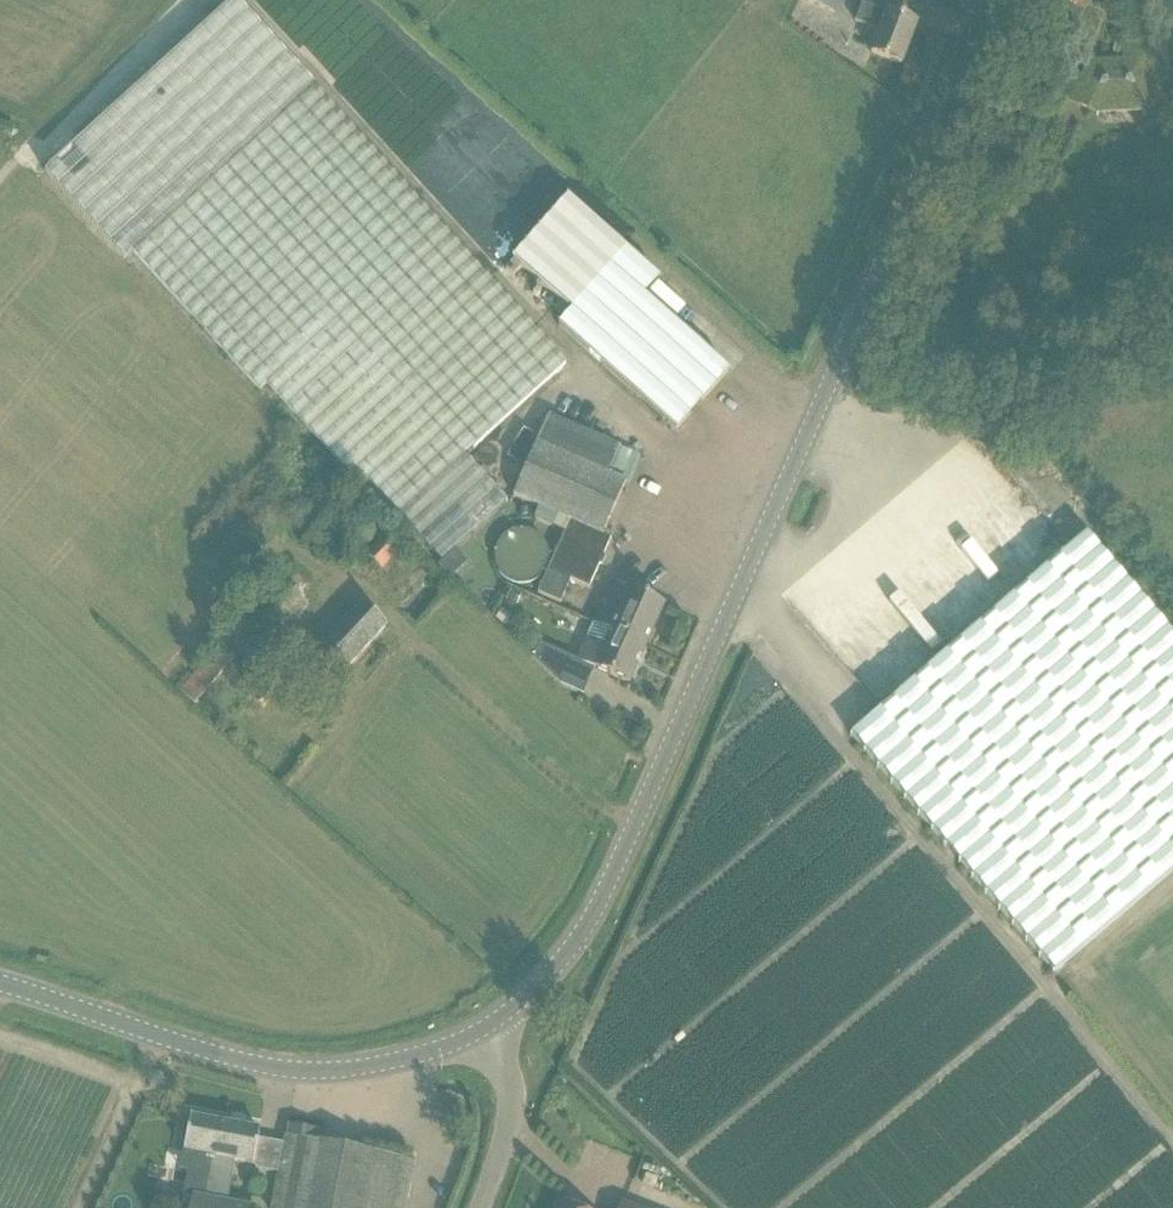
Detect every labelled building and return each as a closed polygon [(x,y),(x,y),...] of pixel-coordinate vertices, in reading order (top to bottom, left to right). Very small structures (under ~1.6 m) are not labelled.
[(133,252),(260,392),(267,386),(360,488),(367,482),(441,562),(508,501),(466,454),(566,363),(313,88),(237,0),(46,173),(124,260),(133,252)] [(798,1),(811,6),(834,14),(839,0),(796,0),(798,1)] [(901,65),(916,25),(886,14),(862,5),(855,23),(859,24),(879,32),(871,53),(901,65)] [(728,372),(710,356),(644,297),(659,279),(567,198),(510,260),(571,312),(558,327),(676,432),(728,372)] [(562,604),(572,582),(589,589),(612,539),(603,535),(626,483),(607,475),(619,448),(597,438),(548,417),(513,497),(538,508),(533,519),(565,532),(548,571),(549,571),(539,594),(562,604)] [(1031,571),(1043,563),(1016,522),(989,540),(1007,566),(1022,557),(1031,571)] [(401,548),(386,535),(367,556),(382,569),(401,548)] [(1054,974),(1172,872),(1172,639),(1085,535),(850,736),(1054,974)] [(387,564),(401,579),(391,589),(402,601),(434,571),(409,544),(387,564)] [(612,583),(596,624),(646,647),(664,606),(612,583)] [(283,634),(308,607),(286,587),(262,614),(283,634)] [(512,589),(507,600),(517,604),(521,594),(512,589)] [(302,668),(309,674),(327,691),(387,626),(362,603),(320,649),(310,640),(293,659),(302,668)] [(630,684),(646,647),(596,624),(580,663),(630,684)] [(529,632),(523,646),(535,651),(539,643),(541,638),(541,637),(529,632)] [(535,651),(532,657),(560,685),(564,687),(576,660),(539,643),(535,651)] [(234,658),(218,645),(179,691),(194,704),(234,658)] [(184,1152),(211,1157),(203,1199),(193,1197),(191,1207),(227,1207),(235,1162),(253,1165),(260,1131),(215,1123),(191,1118),(184,1152)] [(272,1207),(394,1207),(403,1159),(374,1154),(374,1153),(315,1142),(315,1138),(318,1138),(319,1132),(289,1126),(287,1137),(286,1137),(272,1207)]
